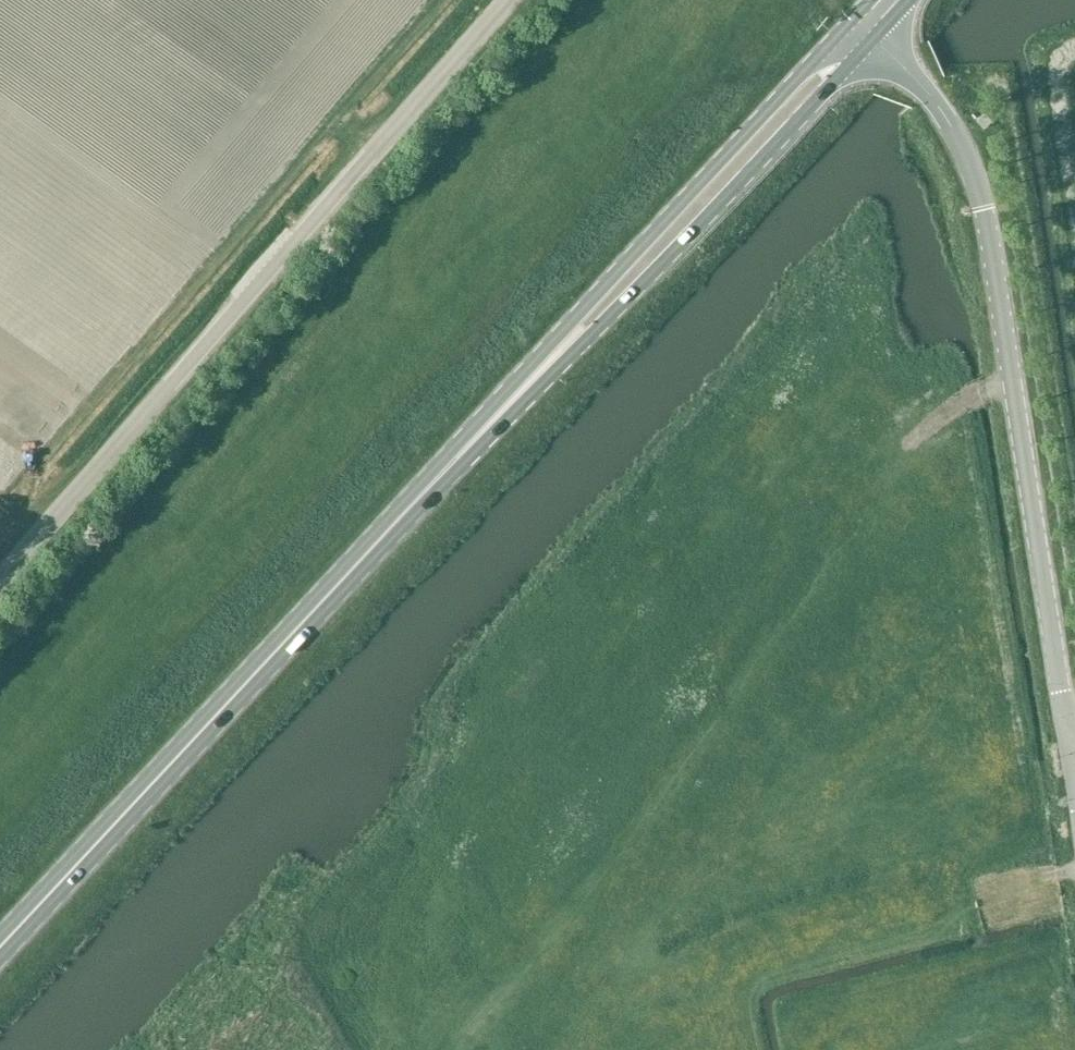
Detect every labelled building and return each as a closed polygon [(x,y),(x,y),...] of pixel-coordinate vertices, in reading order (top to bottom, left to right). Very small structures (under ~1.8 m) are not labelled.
[(993,121),(985,112),(975,121),(983,129),(993,121)]
